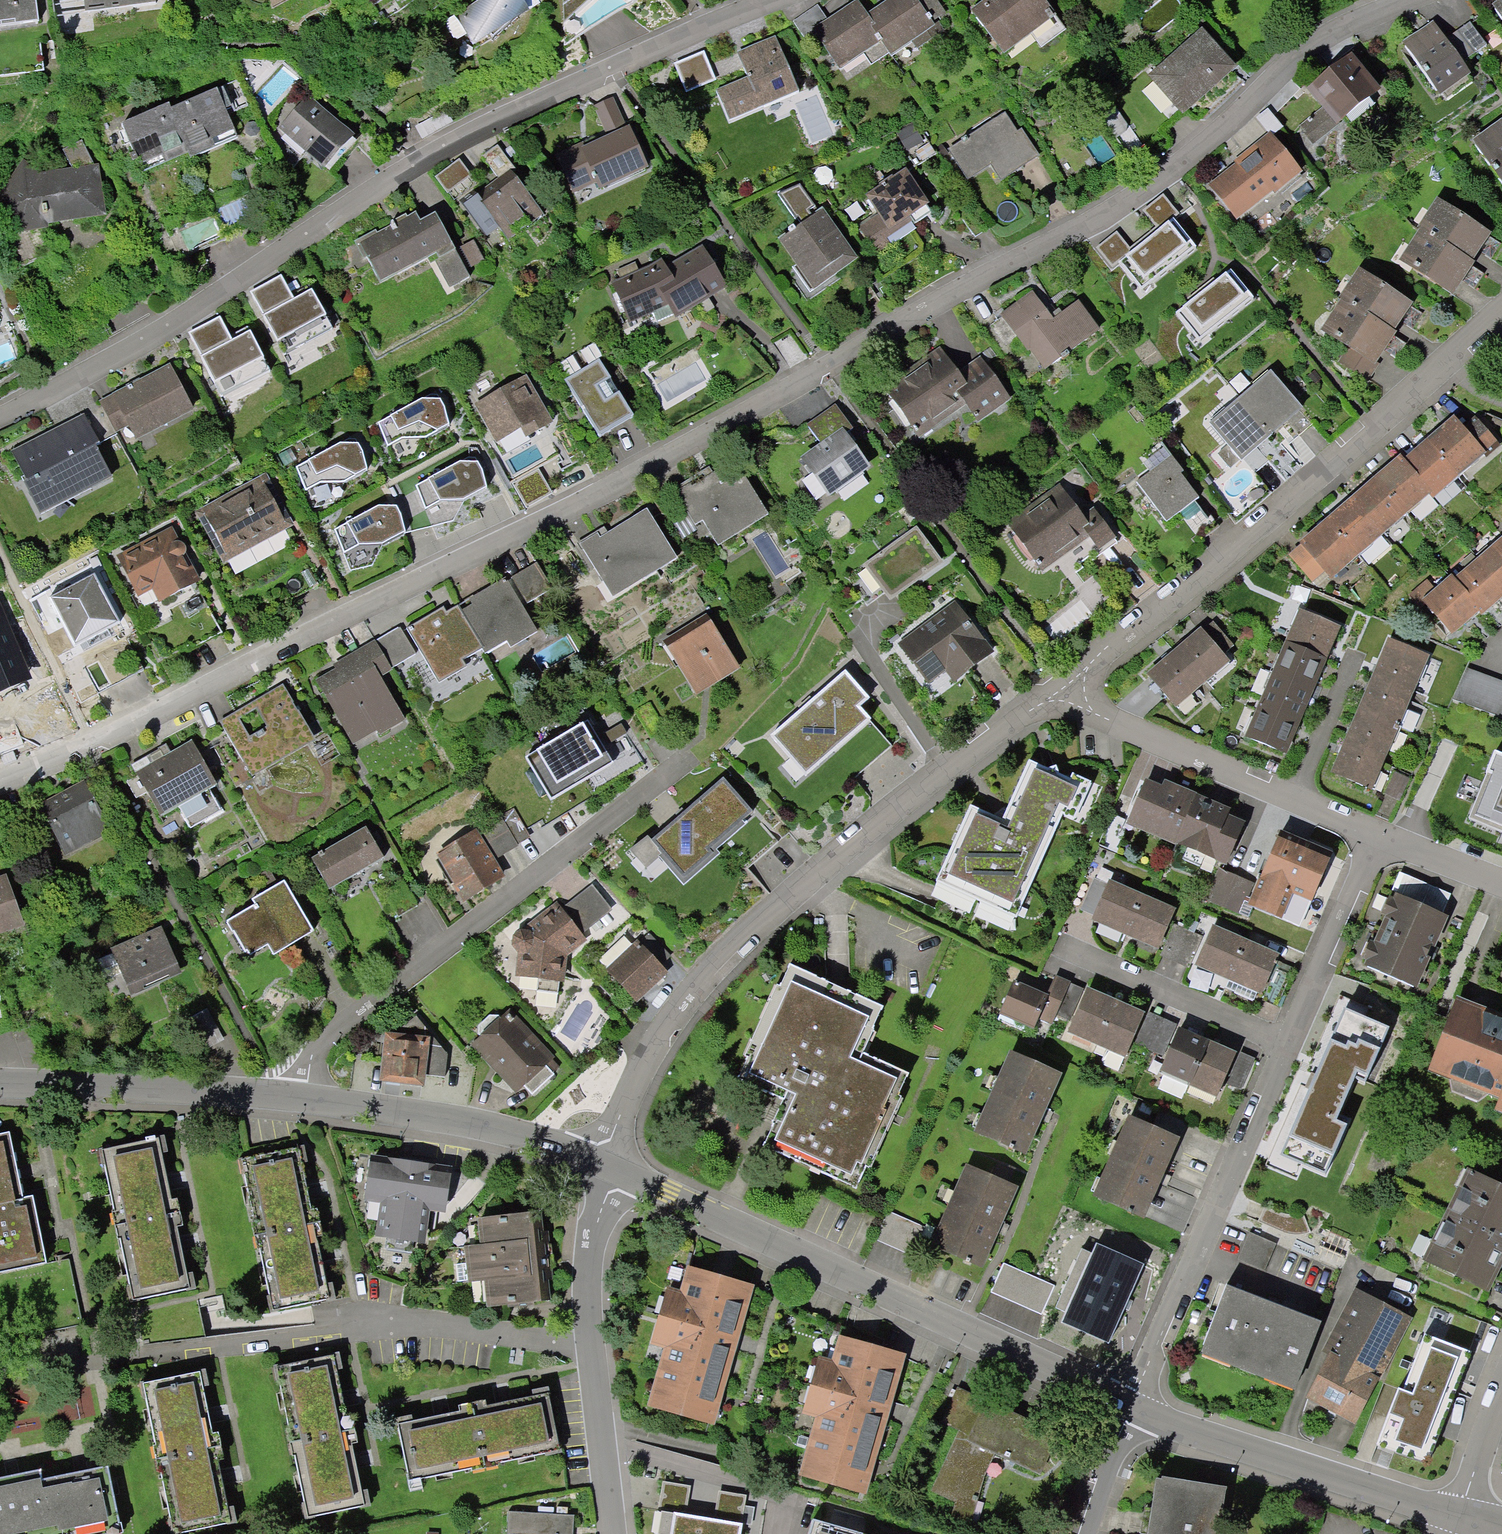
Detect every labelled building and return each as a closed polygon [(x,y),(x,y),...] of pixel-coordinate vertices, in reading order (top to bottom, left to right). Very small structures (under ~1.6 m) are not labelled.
[(39,23),(36,0),(0,0),(0,28),(39,23)] [(487,34),(492,40),(527,8),(538,2),(536,0),(485,0),(468,10),(470,13),(460,19),(474,42),(487,34)] [(571,6),(571,24),(598,0),(568,0),(571,6)] [(931,23),(944,14),(934,0),(915,0),(894,0),(867,19),(885,46),(892,56),(934,28),(931,23)] [(1003,50),(1050,14),(1039,0),(993,0),(975,13),(1003,50)] [(1501,25),(1501,2),(1491,10),(1501,25)] [(815,33),(843,75),(885,46),(867,19),(857,5),(828,25),(817,8),(795,22),(806,39),(815,33)] [(1433,92),(1435,90),(1443,101),(1467,84),(1460,73),(1463,71),(1459,66),(1484,48),(1467,24),(1442,42),(1431,28),(1402,49),(1433,92)] [(716,91),(729,122),(799,93),(775,37),(745,49),(756,74),(716,91)] [(1200,37),(1150,80),(1167,99),(1170,96),(1187,115),(1233,75),(1200,37)] [(1346,62),(1309,92),(1322,109),(1298,128),(1311,144),(1373,94),(1346,62)] [(223,88),(170,111),(185,146),(187,151),(234,130),(225,110),(231,107),(223,88)] [(307,99),(281,127),(333,174),(359,146),(307,99)] [(595,107),(608,135),(624,127),(611,100),(595,107)] [(170,111),(168,106),(121,126),(138,166),(185,146),(170,111)] [(958,142),(960,145),(948,153),(967,182),(989,168),(998,183),(1035,159),(1018,133),(1014,136),(1001,117),(965,141),(963,138),(958,142)] [(1472,147),(1501,190),(1501,126),(1472,147)] [(583,146),(558,157),(573,190),(596,180),(599,187),(645,166),(629,131),(585,151),(583,146)] [(1208,190),(1233,221),(1269,192),(1272,195),(1297,175),(1267,138),(1240,160),(1242,162),(1208,190)] [(93,162),(82,140),(62,149),(73,172),(40,176),(23,164),(0,199),(0,240),(6,252),(43,234),(38,224),(42,219),(99,212),(94,169),(93,162)] [(473,190),(459,200),(485,234),(497,225),(504,234),(537,209),(510,174),(515,170),(497,146),(482,157),(499,180),(478,196),(473,190)] [(901,176),(890,184),(888,181),(876,189),(878,191),(865,200),(878,218),(858,231),(872,252),(928,215),(901,176)] [(1179,213),(1163,194),(1143,210),(1159,229),(1173,218),(1179,213)] [(1419,235),(1464,265),(1484,236),(1436,204),(1417,234),(1419,235)] [(405,223),(396,228),(393,224),(366,239),(372,250),(364,255),(376,277),(393,268),(396,275),(435,254),(438,260),(455,251),(452,245),(434,213),(419,221),(415,213),(403,219),(405,223)] [(849,262),(816,215),(797,228),(796,226),(786,233),(787,235),(779,240),(812,288),(849,262)] [(1132,250),(1118,261),(1119,263),(1141,290),(1196,246),(1173,218),(1159,229),(1132,250)] [(1132,250),(1117,231),(1094,248),(1111,269),(1119,263),(1118,261),(1132,250)] [(1400,265),(1447,296),(1467,267),(1464,265),(1419,235),(1400,265)] [(698,251),(662,273),(658,264),(639,275),(610,288),(625,322),(648,311),(654,324),(685,308),(720,288),(698,251)] [(1254,297),(1231,268),(1176,312),(1199,341),(1254,297)] [(294,298),(281,274),(250,291),(264,315),(294,298)] [(1341,306),(1386,335),(1406,306),(1358,275),(1339,304),(1341,306)] [(264,315),(263,315),(285,354),(334,326),(312,288),(294,298),(264,315)] [(1001,318),(1025,351),(1033,345),(1049,366),(1094,334),(1074,306),(1050,324),(1030,297),(1001,318)] [(1339,364),(1363,380),(1372,366),(1370,365),(1388,337),(1386,335),(1341,306),(1321,335),(1347,352),(1339,364)] [(232,338),(220,315),(189,332),(201,355),(232,338)] [(271,370),(250,330),(232,338),(201,355),(200,355),(221,395),(271,370)] [(940,354),(884,395),(914,436),(960,402),(974,422),(1005,399),(979,363),(957,379),(940,354)] [(561,383),(596,440),(631,419),(596,362),(561,383)] [(170,368),(101,404),(115,431),(128,424),(135,437),(191,408),(170,368)] [(1268,436),(1297,411),(1266,376),(1238,401),(1268,436)] [(521,382),(476,407),(495,442),(520,428),(525,437),(545,425),(521,382)] [(392,416),(378,422),(388,445),(400,438),(426,437),(449,423),(445,405),(439,397),(422,397),(390,414),(392,416)] [(1209,426),(1227,446),(1215,457),(1228,471),(1240,461),(1268,436),(1238,401),(1209,426)] [(803,427),(820,450),(802,464),(824,495),(863,467),(841,437),(849,431),(832,406),(803,427)] [(99,444),(84,415),(12,453),(27,481),(33,478),(47,505),(87,483),(90,489),(110,478),(94,447),(99,444)] [(1472,421),(1460,432),(1452,422),(1425,445),(1452,477),(1479,453),(1481,456),(1493,445),(1472,421)] [(309,460),(296,467),(305,490),(319,482),(344,482),(368,468),(363,450),(359,442),(340,442),(308,458),(309,460)] [(1429,497),(1452,477),(1425,445),(1402,466),(1425,493),(1429,497)] [(1140,465),(1147,474),(1132,485),(1163,526),(1196,502),(1178,478),(1182,474),(1162,448),(1140,465)] [(429,479),(416,485),(425,508),(441,500),(464,501),(487,489),(484,469),(477,460),(460,460),(428,477),(429,479)] [(1401,514),(1425,493),(1402,466),(1398,462),(1374,482),(1401,514)] [(687,486),(672,495),(692,528),(700,523),(716,548),(765,518),(732,463),(689,489),(687,486)] [(1234,482),(1240,489),(1249,481),(1243,474),(1234,482)] [(1378,534),(1401,514),(1374,482),(1351,503),(1378,534)] [(231,554),(234,558),(250,550),(247,545),(286,524),(264,483),(205,515),(227,556),(231,554)] [(1092,514),(1081,522),(1059,492),(1007,530),(1037,570),(1084,535),(1097,551),(1111,540),(1092,514)] [(1354,555),(1378,534),(1351,503),(1327,523),(1354,555)] [(396,504),(378,504),(335,529),(345,553),(359,544),(383,544),(405,533),(402,514),(396,504)] [(595,535),(577,547),(610,600),(674,561),(644,512),(598,540),(595,535)] [(1330,575),(1354,555),(1327,523),(1287,558),(1309,583),(1321,572),(1326,579),(1330,575)] [(864,568),(888,601),(937,565),(913,532),(864,568)] [(185,550),(182,545),(175,544),(170,534),(120,560),(137,594),(154,584),(163,601),(196,583),(192,575),(182,556),(185,550)] [(1501,542),(1477,564),(1501,593),(1501,543),(1501,542)] [(1501,594),(1501,593),(1477,564),(1452,586),(1474,612),(1477,615),(1501,594)] [(509,580),(525,606),(549,591),(534,565),(509,580)] [(93,575),(49,599),(75,648),(120,624),(93,575)] [(484,656),(531,627),(503,580),(473,597),(477,603),(459,614),(481,651),(484,656)] [(1425,585),(1409,600),(1418,610),(1423,606),(1448,635),(1474,612),(1452,586),(1448,582),(1434,595),(1425,585)] [(953,682),(988,656),(952,607),(899,647),(926,683),(943,670),(953,682)] [(404,631),(433,679),(481,651),(459,614),(455,608),(444,615),(441,610),(404,631)] [(0,614),(0,663),(20,656),(6,612),(0,614)] [(1297,617),(1284,648),(1319,663),(1332,631),(1297,617)] [(693,697),(735,671),(704,620),(658,648),(672,669),(675,667),(693,697)] [(1199,634),(1173,656),(1198,685),(1224,663),(1219,658),(1231,648),(1211,625),(1200,635),(1199,634)] [(398,630),(373,644),(389,671),(414,657),(398,630)] [(375,679),(389,671),(373,644),(345,661),(348,667),(317,685),(351,742),(374,728),(379,736),(401,723),(375,679)] [(1284,648),(1271,679),(1306,694),(1319,663),(1284,648)] [(1383,653),(1369,685),(1405,699),(1418,668),(1383,653)] [(1173,656),(1147,679),(1172,707),(1198,685),(1173,656)] [(881,721),(868,707),(877,699),(850,668),(772,735),(812,781),(881,721)] [(1461,675),(1450,705),(1501,725),(1501,690),(1461,675)] [(1271,679),(1258,711),(1293,725),(1306,694),(1271,679)] [(1369,685),(1356,716),(1392,731),(1405,699),(1369,685)] [(219,728),(248,776),(311,739),(283,690),(258,705),(272,728),(249,741),(236,718),(219,728)] [(1258,711),(1245,742),(1280,757),(1293,725),(1258,711)] [(1356,716),(1343,747),(1378,762),(1392,731),(1356,716)] [(609,769),(635,753),(618,726),(593,742),(586,729),(582,724),(554,741),(557,747),(533,762),(553,794),(578,778),(575,773),(601,757),(609,769)] [(129,768),(159,819),(216,786),(190,742),(154,762),(150,756),(129,768)] [(1343,747),(1330,779),(1365,793),(1378,762),(1343,747)] [(1495,749),(1486,770),(1488,770),(1468,819),(1501,832),(1501,752),(1495,749)] [(1057,777),(1054,769),(1045,772),(1027,764),(1000,823),(968,808),(934,885),(1014,920),(1060,818),(1071,823),(1088,785),(1070,777),(1068,782),(1057,777)] [(1406,783),(1390,776),(1381,798),(1396,805),(1406,783)] [(643,871),(659,857),(682,883),(712,857),(708,852),(751,814),(721,779),(648,843),(644,838),(627,854),(643,871)] [(84,785),(50,802),(53,808),(50,810),(71,849),(103,833),(99,824),(103,822),(84,785)] [(1127,824),(1175,845),(1194,800),(1162,786),(1159,793),(1143,786),(1127,824)] [(1175,845),(1223,865),(1239,828),(1223,821),(1226,814),(1194,800),(1175,845)] [(499,820),(513,844),(525,836),(510,810),(498,818),(499,820)] [(478,831),(494,858),(514,846),(513,844),(499,820),(478,831)] [(310,862),(327,890),(380,859),(363,831),(310,862)] [(463,901),(498,880),(471,836),(436,857),(463,901)] [(1292,894),(1308,901),(1324,863),(1309,857),(1311,850),(1279,836),(1260,880),(1248,909),(1279,922),(1292,894)] [(1448,897),(1407,879),(1398,875),(1390,892),(1399,896),(1398,899),(1439,917),(1448,897)] [(0,878),(0,928),(22,920),(6,876),(0,878)] [(1079,912),(1125,932),(1138,900),(1093,881),(1079,912)] [(311,934),(282,883),(250,902),(253,907),(224,924),(242,955),(263,943),(271,957),(311,934)] [(609,913),(589,888),(557,914),(576,938),(609,913)] [(1378,914),(1387,918),(1373,949),(1365,946),(1359,959),(1367,963),(1365,969),(1411,990),(1442,918),(1439,917),(1398,899),(1396,898),(1393,904),(1384,901),(1378,914)] [(1125,932),(1157,946),(1170,914),(1138,900),(1125,932)] [(561,956),(579,942),(576,938),(557,914),(554,909),(521,935),(518,935),(512,940),(511,948),(516,954),(520,955),(518,977),(558,981),(561,956)] [(1196,963),(1228,977),(1242,945),(1210,931),(1196,963)] [(159,934),(94,962),(102,982),(121,974),(129,992),(176,971),(159,934)] [(668,958),(648,936),(623,959),(612,947),(596,962),(633,1002),(663,974),(657,968),(668,958)] [(1228,977),(1261,991),(1274,959),(1242,945),(1228,977)] [(878,1011),(789,970),(738,1081),(784,1102),(764,1147),(853,1187),(904,1077),(858,1056),(878,1011)] [(1057,975),(1048,995),(1015,980),(1000,1013),(1034,1029),(1039,1018),(1051,1024),(1070,982),(1057,975)] [(1069,1031),(1096,1043),(1112,1006),(1084,994),(1069,1031)] [(1498,1103),(1494,1115),(1501,1118),(1501,1023),(1454,1005),(1427,1075),(1498,1103)] [(1096,1043),(1124,1055),(1139,1018),(1112,1006),(1096,1043)] [(1389,1027),(1345,1008),(1332,1037),(1331,1037),(1281,1154),(1326,1173),(1347,1124),(1337,1120),(1356,1076),(1366,1080),(1389,1027)] [(206,1046),(218,1041),(204,1013),(192,1019),(206,1046)] [(505,1021),(498,1027),(489,1018),(469,1037),(478,1046),(471,1052),(512,1096),(517,1090),(527,1101),(549,1081),(539,1070),(545,1064),(505,1021)] [(415,1081),(440,1084),(442,1061),(411,1023),(383,1044),(379,1085),(415,1088),(415,1081)] [(1161,1071),(1188,1082),(1204,1046),(1176,1034),(1161,1071)] [(1188,1082),(1216,1094),(1232,1058),(1204,1046),(1188,1082)] [(1055,1077),(1010,1057),(977,1133),(1022,1153),(1055,1077)] [(1140,1217),(1172,1142),(1179,1145),(1187,1126),(1157,1114),(1150,1131),(1128,1122),(1095,1198),(1140,1217)] [(27,1198),(12,1131),(0,1134),(0,1274),(50,1263),(35,1196),(27,1198)] [(133,1300),(188,1288),(156,1140),(102,1152),(133,1300)] [(273,1309),(328,1297),(296,1149),(241,1161),(273,1309)] [(419,1161),(377,1199),(405,1230),(447,1191),(419,1161)] [(1009,1193),(964,1174),(931,1250),(976,1270),(1009,1193)] [(1431,1247),(1423,1243),(1414,1259),(1422,1263),(1421,1266),(1482,1296),(1501,1256),(1501,1193),(1466,1175),(1431,1247)] [(476,1224),(479,1252),(450,1255),(453,1289),(482,1286),(485,1315),(545,1309),(543,1286),(547,1285),(542,1239),(538,1240),(535,1217),(476,1224)] [(922,1235),(883,1219),(872,1244),(911,1261),(922,1235)] [(1138,1270),(1093,1251),(1060,1327),(1105,1346),(1138,1270)] [(1050,1293),(999,1271),(988,1297),(1039,1319),(1050,1293)] [(663,1296),(648,1347),(664,1352),(647,1410),(708,1428),(718,1394),(737,1327),(747,1293),(685,1276),(678,1300),(663,1296)] [(1223,1291),(1200,1349),(1294,1386),(1317,1327),(1223,1291)] [(1357,1301),(1304,1400),(1352,1425),(1404,1326),(1357,1301)] [(1371,1445),(1425,1467),(1469,1357),(1415,1336),(1371,1445)] [(814,1365),(800,1416),(816,1421),(799,1480),(860,1497),(870,1463),(889,1396),(898,1362),(837,1345),(830,1369),(814,1365)] [(304,1522),(359,1510),(328,1362),(273,1374),(304,1522)] [(173,1533),(227,1522),(196,1374),(141,1386),(173,1533)] [(930,1496),(953,1506),(948,1522),(965,1528),(981,1481),(977,1480),(988,1456),(1036,1478),(1045,1459),(1054,1463),(1062,1445),(954,1395),(946,1413),(940,1426),(958,1435),(930,1496)] [(394,1431),(406,1486),(554,1454),(543,1400),(394,1431)] [(40,1480),(38,1469),(13,1475),(0,1477),(0,1533),(104,1533),(106,1533),(104,1527),(118,1524),(105,1466),(81,1471),(40,1480)] [(1222,1493),(1160,1483),(1156,1513),(1148,1512),(1145,1528),(1144,1533),(1215,1533),(1222,1493)] [(738,1500),(691,1491),(688,1507),(673,1505),(668,1533),(732,1533),(738,1500)] [(569,1521),(505,1517),(504,1533),(569,1533),(569,1521)] [(809,1525),(806,1533),(839,1533),(809,1525)]
